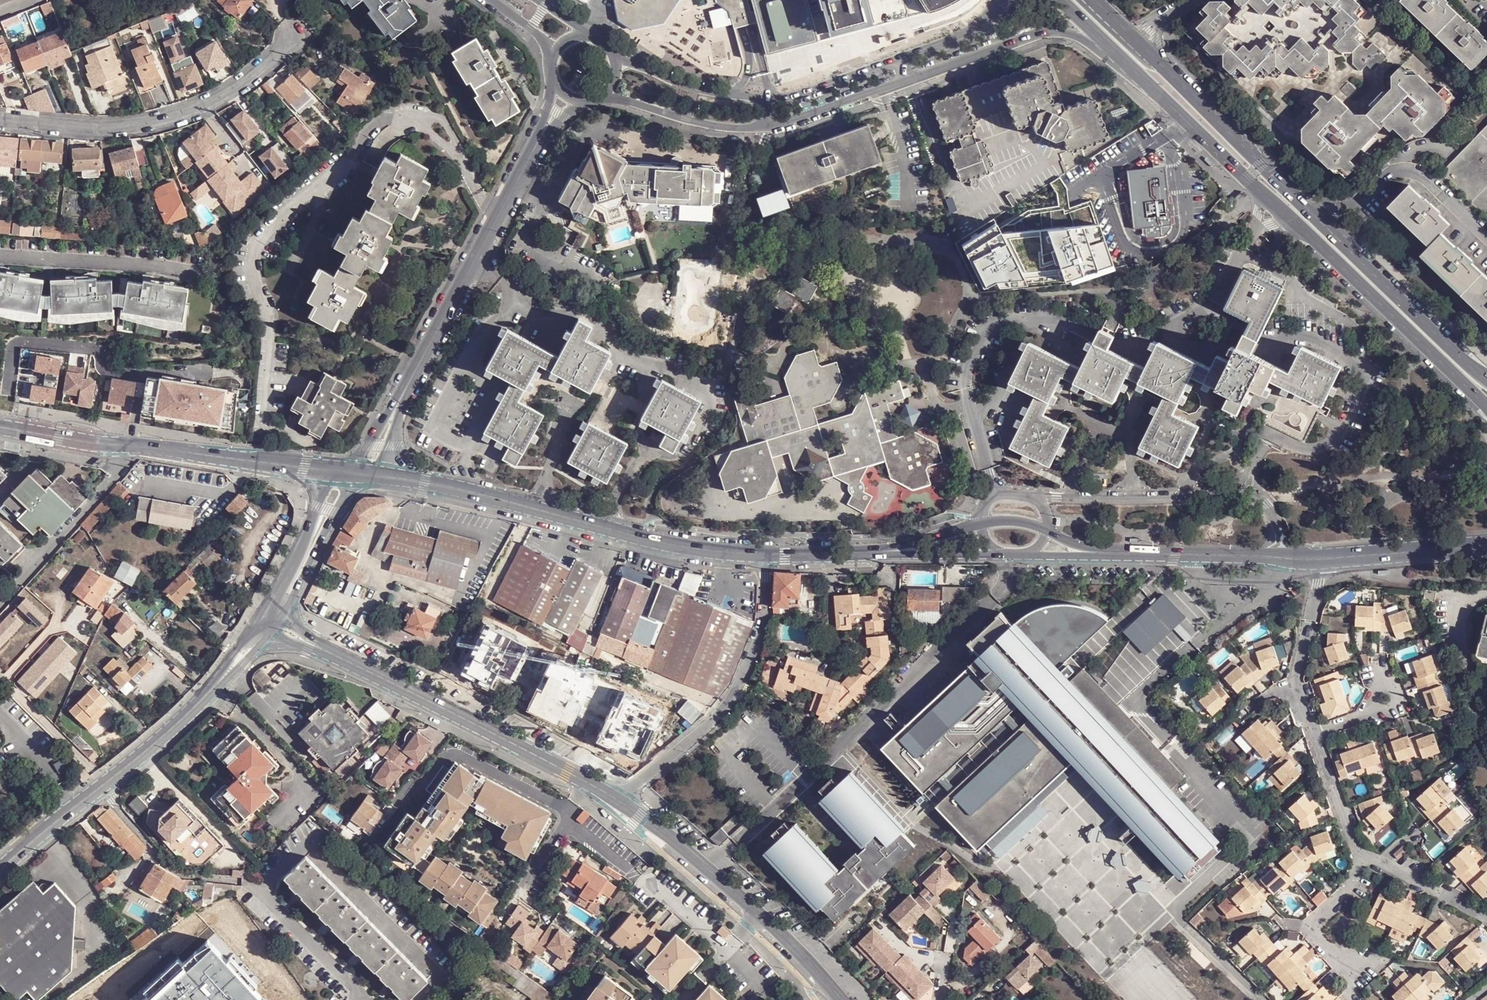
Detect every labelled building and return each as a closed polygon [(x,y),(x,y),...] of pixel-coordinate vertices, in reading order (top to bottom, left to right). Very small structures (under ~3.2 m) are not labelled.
[(253,0),(229,0),(228,2),(224,7),(225,8),(225,10),(230,13),(232,13),(239,18),(253,0)] [(370,10),(388,32),(392,38),(416,20),(407,9),(401,0),(363,0),(370,10)] [(407,9),(410,7),(405,0),(401,0),(407,9)] [(684,0),(679,0),(664,23),(635,29),(622,20),(620,4),(615,1),(619,23),(634,33),(666,26),(684,0)] [(620,4),(622,20),(635,29),(664,23),(679,0),(620,0),(620,4)] [(731,14),(730,9),(721,2),(721,0),(718,0),(719,5),(731,14)] [(721,2),(730,9),(731,14),(732,21),(734,21),(737,31),(756,26),(752,6),(750,0),(721,0),(721,2)] [(767,53),(817,40),(808,0),(751,0),(767,53)] [(831,38),(926,12),(929,14),(954,4),(961,0),(821,0),(831,38)] [(1232,3),(1240,11),(1247,4),(1261,17),(1273,5),(1280,10),(1286,4),(1284,3),(1284,0),(1232,0),(1232,3)] [(1284,3),(1286,4),(1291,9),(1297,3),(1304,10),(1310,3),(1318,11),(1323,6),(1322,5),(1324,3),(1329,8),(1337,0),(1284,0),(1284,3)] [(1349,0),(1337,0),(1329,8),(1335,14),(1329,21),(1336,28),(1328,34),(1336,40),(1329,47),(1337,54),(1349,54),(1357,46),(1351,40),(1357,34),(1351,27),(1357,21),(1354,17),(1350,14),(1357,8),(1349,0)] [(1444,0),(1402,0),(1401,1),(1473,70),(1486,56),(1486,41),(1444,0)] [(1207,44),(1221,29),(1228,22),(1221,16),(1227,9),(1226,8),(1220,2),(1206,3),(1199,10),(1206,16),(1193,29),(1206,42),(1207,44)] [(1280,10),(1273,5),(1261,17),(1247,4),(1240,11),(1232,3),(1226,8),(1227,9),(1221,16),(1228,22),(1221,29),(1230,38),(1227,42),(1228,42),(1225,45),(1233,53),(1239,47),(1246,53),(1253,47),(1258,52),(1265,46),(1272,53),(1279,47),(1285,53),(1298,39),(1311,53),(1318,46),(1324,53),(1328,48),(1329,47),(1336,40),(1328,34),(1336,28),(1329,21),(1335,14),(1329,8),(1324,3),(1322,5),(1323,6),(1318,11),(1310,3),(1304,10),(1297,3),(1291,9),(1286,4),(1280,10)] [(51,4),(42,7),(44,15),(55,12),(51,4)] [(1360,11),(1357,8),(1350,14),(1354,17),(1360,11)] [(388,32),(370,10),(367,12),(385,35),(388,32)] [(1200,49),(1206,42),(1193,29),(1206,16),(1199,10),(1178,32),(1224,75),(1227,75),(1220,68),(1219,56),(1208,56),(1200,49)] [(1360,11),(1354,17),(1357,21),(1363,15),(1360,11)] [(161,15),(147,20),(152,32),(166,27),(161,15)] [(5,29),(9,40),(27,33),(20,16),(2,23),(5,29)] [(1273,69),(1272,53),(1265,46),(1258,52),(1253,47),(1246,53),(1239,47),(1233,53),(1225,45),(1228,42),(1227,42),(1230,38),(1221,29),(1207,44),(1206,42),(1200,49),(1208,56),(1219,56),(1220,68),(1227,75),(1234,69),(1237,71),(1247,82),(1259,68),(1267,75),(1273,69)] [(63,32),(39,42),(45,56),(60,50),(63,60),(66,59),(73,56),(72,53),(63,32)] [(110,36),(86,47),(89,54),(113,45),(111,40),(118,36),(117,33),(110,36)] [(1351,40),(1357,46),(1363,40),(1357,34),(1351,40)] [(136,42),(138,48),(145,45),(147,45),(144,39),(136,42)] [(1325,67),(1324,53),(1318,46),(1311,53),(1298,39),(1285,53),(1279,47),(1272,53),(1273,69),(1279,75),(1285,68),(1298,81),(1306,73),(1311,68),(1317,74),(1325,67)] [(495,119),(498,125),(523,109),(516,98),(505,82),(497,69),(486,53),(478,40),(455,54),(459,61),(473,83),(481,97),(495,119)] [(45,56),(39,42),(18,50),(23,64),(33,60),(37,70),(48,66),(45,56)] [(206,71),(214,67),(224,60),(225,59),(215,42),(208,46),(206,47),(196,54),(206,71)] [(13,61),(5,44),(0,46),(0,67),(13,61)] [(113,45),(89,54),(88,55),(91,63),(87,65),(90,73),(89,73),(95,89),(103,85),(106,93),(130,83),(115,44),(113,45)] [(145,45),(138,48),(131,51),(138,67),(135,69),(144,89),(162,81),(153,61),(156,60),(153,54),(150,55),(145,45)] [(1357,46),(1349,54),(1349,66),(1356,73),(1362,67),(1369,73),(1383,59),(1369,45),(1362,51),(1357,46)] [(45,56),(48,66),(63,60),(60,50),(45,56)] [(486,53),(497,69),(500,68),(490,51),(486,53)] [(171,64),(176,74),(194,67),(190,56),(184,58),(171,64)] [(48,66),(49,69),(67,62),(66,59),(63,60),(48,66)] [(33,60),(23,64),(26,73),(27,74),(29,75),(32,76),(33,76),(35,75),(37,73),(37,71),(37,70),(33,60)] [(224,60),(214,67),(218,73),(228,67),(224,60)] [(972,122),(1009,108),(1002,87),(1042,75),(1050,103),(1062,99),(1048,60),(931,102),(946,142),(959,137),(972,133),(976,131),(972,122)] [(0,67),(0,75),(16,68),(13,61),(0,67)] [(470,85),(473,83),(459,61),(455,62),(470,85)] [(194,67),(176,74),(175,74),(183,92),(202,84),(194,67)] [(306,67),(297,75),(306,84),(315,76),(306,67)] [(1313,79),(1317,74),(1311,68),(1306,73),(1313,79)] [(355,114),(375,84),(369,80),(368,83),(345,69),(339,79),(348,85),(337,102),(355,114)] [(1230,79),(1237,71),(1234,69),(1227,75),(1230,79)] [(1442,103),(1435,96),(1415,77),(1402,77),(1395,71),(1388,79),(1389,91),(1382,97),(1369,111),(1363,117),(1352,117),(1331,97),(1325,104),(1317,112),(1312,117),(1298,131),(1299,145),(1326,171),(1338,170),(1345,177),(1352,170),(1346,163),(1358,150),(1371,137),(1381,128),(1387,134),(1390,131),(1402,143),(1409,141),(1409,137),(1412,139),(1420,139),(1443,116),(1442,103)] [(1017,128),(1032,122),(1037,110),(1044,108),(1066,117),(1064,105),(1062,99),(1050,103),(1042,75),(1002,87),(1009,108),(1017,128)] [(315,76),(306,84),(310,89),(319,81),(315,76)] [(291,77),(279,86),(277,89),(284,97),(291,104),(305,92),(305,91),(291,77)] [(279,86),(273,78),(267,82),(274,91),(277,89),(279,86)] [(505,82),(516,98),(518,98),(507,81),(505,82)] [(277,89),(274,91),(281,99),(284,97),(277,89)] [(1441,89),(1435,96),(1442,103),(1443,104),(1449,97),(1441,89)] [(311,99),(305,92),(291,104),(298,111),(311,99)] [(1369,111),(1382,97),(1379,94),(1366,108),(1369,111)] [(1067,124),(1062,137),(1068,152),(1070,152),(1083,146),(1108,137),(1093,95),(1064,105),(1066,117),(1067,124)] [(25,99),(30,111),(40,113),(33,97),(25,99)] [(491,122),(495,119),(481,97),(477,99),(491,122)] [(1314,109),(1317,112),(1325,104),(1319,97),(1311,105),(1314,109)] [(1452,100),(1449,97),(1443,104),(1445,107),(1452,100)] [(1455,103),(1452,100),(1445,107),(1447,108),(1446,112),(1455,103)] [(1054,140),(1062,137),(1067,124),(1066,117),(1044,108),(1037,110),(1032,122),(1035,131),(1054,140)] [(1308,115),(1312,117),(1317,112),(1314,109),(1308,115)] [(244,111),(226,125),(242,146),(254,137),(256,139),(262,134),(244,111)] [(356,126),(364,119),(360,115),(352,121),(356,126)] [(340,128),(344,124),(338,118),(333,123),(339,129),(340,128)] [(281,131),(285,136),(298,124),(294,119),(281,131)] [(285,136),(297,149),(310,137),(298,124),(285,136)] [(878,163),(865,125),(796,150),(809,187),(878,163)] [(182,164),(187,171),(196,163),(210,180),(228,165),(220,155),(222,153),(217,146),(216,148),(213,150),(208,144),(211,142),(216,138),(206,126),(184,144),(192,155),(182,164)] [(1440,175),(1486,220),(1486,126),(1440,175)] [(337,142),(345,135),(344,135),(341,132),(333,137),(337,142)] [(972,133),(959,137),(962,147),(976,142),(972,133)] [(301,154),(317,139),(312,135),(310,137),(297,149),(301,154)] [(1375,141),(1371,137),(1358,150),(1362,154),(1375,141)] [(18,140),(0,139),(0,158),(16,160),(18,140)] [(147,165),(141,139),(132,141),(134,147),(135,152),(139,168),(147,165)] [(976,142),(962,147),(949,152),(960,182),(994,170),(983,140),(976,142)] [(42,161),(43,143),(21,141),(20,159),(21,159),(42,161)] [(63,145),(43,143),(42,161),(62,163),(63,145)] [(278,143),(261,157),(277,177),(288,168),(290,170),(296,165),(278,143)] [(318,157),(326,151),(320,144),(312,151),(317,156),(318,157)] [(576,209),(588,217),(596,202),(624,194),(629,194),(629,201),(712,206),(713,205),(720,202),(722,171),(715,168),(714,166),(690,164),(690,161),(682,161),(683,159),(678,159),(677,164),(626,161),(594,144),(576,177),(572,175),(558,200),(571,207),(572,211),(576,209)] [(1065,173),(1066,175),(1069,173),(1088,161),(1083,146),(1070,152),(1071,154),(1064,157),(1065,166),(1069,165),(1070,167),(1070,168),(1067,169),(1068,172),(1065,173)] [(128,170),(139,168),(135,152),(134,147),(109,154),(115,174),(128,170)] [(86,171),(99,170),(100,170),(100,149),(74,150),(75,170),(86,171)] [(373,211),(396,222),(402,210),(416,217),(421,205),(420,204),(427,193),(429,194),(434,183),(426,179),(433,168),(405,154),(399,165),(387,158),(375,181),(377,182),(371,194),(379,199),(373,211)] [(20,167),(40,169),(41,167),(42,161),(21,159),(20,167)] [(1061,161),(1065,173),(1068,172),(1067,169),(1070,168),(1069,165),(1065,166),(1063,160),(1061,161)] [(210,180),(201,187),(207,194),(215,188),(226,202),(224,203),(230,209),(236,204),(241,210),(266,190),(260,182),(248,192),(242,184),(233,172),(238,168),(233,162),(228,165),(210,180)] [(141,173),(139,168),(128,170),(130,177),(134,176),(141,173)] [(130,177),(128,170),(115,174),(117,180),(130,177)] [(1338,183),(1345,177),(1338,170),(1326,171),(1338,183)] [(1147,173),(1133,174),(1140,234),(1151,233),(1152,243),(1168,241),(1166,231),(1178,230),(1175,201),(1171,201),(1168,173),(1147,175),(1147,173)] [(253,174),(242,184),(248,192),(260,182),(253,174)] [(1061,182),(963,246),(984,290),(1071,284),(1115,267),(1091,203),(1069,208),(1066,190),(1061,182)] [(158,199),(159,205),(166,224),(187,216),(174,184),(164,188),(162,189),(159,194),(158,199)] [(755,194),(761,213),(789,203),(783,185),(755,194)] [(201,187),(192,195),(197,202),(207,194),(201,187)] [(1444,232),(1448,228),(1438,218),(1439,216),(1429,206),(1427,207),(1407,187),(1386,209),(1426,250),(1439,237),(1444,232)] [(1018,203),(1011,192),(1006,195),(1013,206),(1018,203)] [(236,204),(230,209),(234,215),(241,210),(236,204)] [(607,209),(610,219),(621,216),(618,205),(607,209)] [(389,234),(396,222),(373,211),(369,209),(363,220),(356,217),(346,235),(344,234),(338,246),(351,253),(344,264),(364,274),(370,263),(383,269),(389,258),(386,257),(396,238),(389,234)] [(14,238),(24,238),(24,236),(24,226),(24,222),(16,222),(14,238)] [(9,235),(10,225),(0,225),(0,234),(9,235)] [(215,225),(199,232),(214,240),(221,234),(218,230),(215,225)] [(223,226),(218,230),(221,234),(226,231),(223,226)] [(42,238),(53,238),(53,229),(42,228),(42,238)] [(199,247),(194,235),(192,232),(183,233),(183,240),(184,247),(199,247)] [(199,232),(197,234),(198,236),(202,239),(205,243),(210,241),(211,243),(214,240),(199,232)] [(200,249),(204,249),(210,243),(211,243),(210,241),(205,243),(202,239),(198,236),(197,234),(194,235),(199,247),(200,249)] [(1418,259),(1486,328),(1486,283),(1470,267),(1471,265),(1462,256),(1460,257),(1439,237),(1426,250),(1418,259)] [(357,287),(364,274),(344,264),(338,276),(325,269),(318,281),(321,283),(311,301),(321,306),(314,318),(336,330),(342,318),(352,323),(368,293),(357,287)] [(1248,328),(1261,334),(1262,332),(1284,289),(1268,281),(1257,276),(1245,270),(1225,309),(1251,322),(1250,325),(1249,326),(1248,328)] [(1257,276),(1268,281),(1271,275),(1260,270),(1257,276)] [(39,312),(44,282),(20,278),(21,274),(0,271),(0,306),(39,312)] [(76,281),(51,282),(52,294),(52,295),(52,307),(53,313),(113,310),(113,293),(112,280),(97,280),(97,277),(76,278),(76,281)] [(771,304),(788,314),(798,297),(808,303),(817,286),(801,277),(792,294),(781,288),(771,304)] [(143,283),(128,280),(126,293),(124,306),(123,311),(183,321),(188,290),(164,286),(165,283),(144,280),(143,283)] [(115,292),(113,293),(113,305),(116,305),(118,305),(122,305),(124,306),(126,293),(125,293),(123,293),(122,292),(119,292),(118,292),(115,292)] [(45,294),(42,294),(40,306),(43,306),(46,307),(50,307),(52,307),(52,295),(52,294),(51,294),(49,295),(47,295),(45,294)] [(0,306),(0,312),(38,318),(39,312),(0,306)] [(113,310),(53,313),(53,319),(114,316),(113,310)] [(183,321),(123,311),(122,317),(182,327),(183,321)] [(530,440),(533,433),(543,414),(518,401),(525,387),(528,381),(531,375),(535,368),(538,363),(551,369),(557,373),(564,377),(570,380),(590,390),(597,377),(603,364),(606,358),(610,352),(585,338),(592,325),(579,319),(571,331),(568,337),(558,356),(507,329),(506,330),(503,336),(486,367),(492,371),(512,381),(504,394),(501,401),(484,432),(485,433),(491,436),(497,439),(503,442),(509,446),(503,458),(516,465),(530,440)] [(496,333),(503,336),(506,330),(500,326),(496,333)] [(1103,331),(1114,337),(1116,332),(1105,326),(1103,331)] [(563,334),(568,337),(571,331),(566,328),(563,334)] [(1252,354),(1261,334),(1248,328),(1238,349),(1235,356),(1233,362),(1219,356),(1213,368),(1213,386),(1219,388),(1231,394),(1225,407),(1239,414),(1245,401),(1248,395),(1252,387),(1265,392),(1268,386),(1271,380),(1285,387),(1291,390),(1298,393),(1304,396),(1324,406),(1330,392),(1334,386),(1343,366),(1303,348),(1303,349),(1300,355),(1291,373),(1252,354)] [(1213,386),(1213,368),(1160,343),(1159,343),(1157,350),(1148,368),(1108,350),(1111,344),(1114,337),(1103,331),(1102,330),(1099,337),(1095,344),(1092,350),(1083,369),(1031,343),(1030,344),(1028,350),(1011,382),(1013,383),(1018,385),(1037,395),(1030,409),(1027,415),(1024,422),(1021,428),(1011,447),(1025,454),(1031,457),(1050,466),(1070,427),(1044,415),(1050,401),(1054,394),(1056,390),(1059,383),(1062,376),(1077,383),(1082,386),(1090,389),(1095,392),(1115,402),(1122,388),(1125,381),(1128,375),(1142,382),(1149,386),(1167,394),(1160,409),(1157,414),(1141,448),(1142,448),(1149,451),(1155,454),(1161,457),(1181,467),(1187,453),(1191,446),(1200,427),(1174,415),(1180,402),(1183,396),(1186,388),(1190,381),(1193,376),(1213,386)] [(1087,348),(1092,350),(1095,344),(1090,341),(1087,348)] [(1295,353),(1300,355),(1303,349),(1298,346),(1295,353)] [(1235,356),(1238,349),(1233,347),(1230,353),(1235,356)] [(733,393),(736,403),(749,445),(731,450),(725,461),(719,472),(725,491),(740,486),(743,488),(748,502),(767,497),(772,487),(778,475),(772,457),(789,452),(794,469),(817,481),(834,476),(850,484),(849,487),(849,489),(851,493),(853,495),(856,496),(860,496),(862,494),(864,491),(864,488),(864,484),(863,482),(860,481),(869,466),(886,461),(891,478),(913,489),(931,484),(927,470),(928,466),(943,462),(938,443),(915,432),(898,438),(887,403),(905,397),(899,380),(884,385),(865,391),(853,414),(818,424),(813,407),(831,402),(842,380),(837,362),(822,366),(818,364),(814,349),(796,355),(785,377),(790,395),(756,405),(751,388),(734,393),(733,393)] [(62,360),(38,356),(35,370),(47,373),(44,386),(33,384),(31,399),(55,403),(62,360)] [(611,361),(606,358),(603,364),(608,366),(611,361)] [(85,368),(69,365),(64,401),(92,406),(95,384),(87,383),(87,379),(83,379),(85,368)] [(490,376),(492,371),(486,367),(483,372),(490,376)] [(535,368),(531,375),(537,378),(540,371),(535,368)] [(554,378),(557,373),(551,369),(548,374),(554,378)] [(334,392),(340,380),(329,374),(323,386),(314,381),(305,399),(301,397),(295,408),(307,414),(306,417),(302,423),(314,429),(326,436),(331,425),(339,410),(349,415),(355,403),(344,397),(334,392)] [(140,383),(113,379),(109,403),(124,406),(126,395),(138,396),(144,397),(143,406),(158,409),(157,413),(169,415),(176,417),(196,420),(220,424),(234,426),(238,400),(233,399),(234,392),(148,377),(146,384),(140,383)] [(648,405),(597,377),(590,390),(603,398),(627,411),(641,418),(648,405)] [(652,383),(658,387),(662,381),(656,377),(652,383)] [(350,385),(340,380),(334,392),(344,397),(350,385)] [(658,387),(648,405),(641,418),(641,419),(647,422),(667,432),(660,444),(673,451),(681,436),(683,431),(687,424),(690,419),(701,401),(662,380),(662,381),(658,387)] [(528,381),(525,387),(530,390),(533,384),(528,381)] [(1131,384),(1125,381),(1122,388),(1128,391),(1131,384)] [(1195,384),(1190,381),(1186,388),(1191,391),(1195,384)] [(1146,391),(1149,386),(1142,382),(1140,388),(1146,391)] [(1015,392),(1018,385),(1013,383),(1010,389),(1015,392)] [(1064,386),(1059,383),(1056,390),(1061,393),(1064,386)] [(1339,388),(1334,386),(1330,392),(1335,395),(1339,388)] [(1289,395),(1291,390),(1285,387),(1282,392),(1289,395)] [(1093,398),(1095,392),(1090,389),(1087,395),(1093,398)] [(495,397),(501,401),(504,394),(499,391),(495,397)] [(1059,397),(1054,394),(1050,401),(1056,403),(1059,397)] [(1248,395),(1245,401),(1251,404),(1253,398),(1248,395)] [(1188,398),(1183,396),(1180,402),(1184,405),(1188,398)] [(627,411),(603,398),(596,411),(589,423),(602,430),(610,416),(627,411)] [(357,404),(355,403),(349,415),(351,417),(357,404)] [(912,426),(920,413),(907,404),(899,418),(912,426)] [(158,409),(143,406),(141,416),(168,421),(169,415),(157,413),(158,409)] [(1021,412),(1027,415),(1030,409),(1025,407),(1021,412)] [(307,414),(295,408),(294,410),(306,417),(307,414)] [(345,420),(349,415),(339,410),(331,425),(343,432),(348,422),(345,420)] [(130,416),(122,415),(121,421),(129,423),(130,416)] [(196,420),(176,417),(175,421),(195,425),(196,420)] [(695,422),(690,419),(687,424),(692,427),(695,422)] [(1016,425),(1021,428),(1024,422),(1019,419),(1016,425)] [(585,430),(588,424),(583,421),(580,428),(585,430)] [(602,430),(589,423),(588,424),(585,430),(581,437),(577,443),(569,461),(580,468),(587,471),(593,474),(599,478),(607,482),(614,468),(617,462),(628,444),(602,430)] [(689,434),(683,431),(681,436),(686,439),(689,434)] [(487,441),(491,436),(485,433),(481,438),(487,441)] [(572,440),(577,443),(581,437),(576,434),(572,440)] [(500,448),(503,442),(497,439),(494,445),(500,448)] [(1196,449),(1191,446),(1187,453),(1193,455),(1196,449)] [(1146,456),(1149,451),(1142,448),(1140,453),(1146,456)] [(725,461),(731,450),(714,455),(717,463),(719,472),(725,461)] [(1029,463),(1031,457),(1025,454),(1022,460),(1029,463)] [(1159,462),(1161,457),(1155,454),(1152,459),(1159,462)] [(0,467),(0,485),(9,475),(0,467)] [(583,476),(587,471),(580,468),(577,473),(583,476)] [(89,497),(72,481),(70,483),(61,475),(53,483),(38,469),(4,503),(19,518),(18,519),(34,534),(41,527),(51,536),(75,511),(89,497)] [(596,483),(599,478),(593,474),(590,480),(596,483)] [(772,487),(767,497),(775,495),(783,492),(778,475),(772,487)] [(127,489),(120,483),(81,526),(88,532),(127,489)] [(873,496),(864,491),(862,494),(860,496),(856,496),(853,495),(848,503),(864,512),(873,496)] [(236,516),(248,504),(239,494),(226,507),(236,516)] [(358,503),(355,510),(365,524),(379,513),(365,497),(362,498),(359,501),(358,503)] [(386,497),(385,497),(365,497),(379,513),(392,502),(386,497)] [(149,521),(153,500),(144,499),(140,519),(149,521)] [(195,508),(153,500),(149,521),(191,529),(195,508)] [(355,510),(344,527),(355,536),(367,526),(365,524),(355,510)] [(10,560),(27,542),(0,517),(0,550),(10,560)] [(437,539),(387,524),(372,555),(388,562),(392,553),(396,555),(391,571),(456,590),(466,556),(476,558),(482,542),(439,529),(437,539)] [(344,527),(337,538),(343,540),(352,545),(355,536),(344,527)] [(336,546),(339,547),(343,540),(337,538),(333,544),(336,546)] [(190,577),(197,571),(205,562),(214,553),(216,551),(210,545),(164,592),(176,604),(196,583),(190,577)] [(332,554),(329,562),(351,573),(353,569),(358,558),(339,547),(336,546),(332,554)] [(571,567),(523,546),(495,600),(543,624),(545,620),(573,633),(576,627),(605,572),(577,558),(571,567)] [(3,567),(10,560),(0,550),(0,564),(3,567)] [(214,553),(205,562),(212,568),(221,559),(214,553)] [(193,562),(185,555),(177,563),(184,570),(193,562)] [(115,577),(132,586),(140,570),(124,562),(115,577)] [(114,581),(90,568),(73,593),(81,598),(95,608),(114,581)] [(365,575),(353,569),(351,573),(348,581),(359,586),(365,575)] [(790,572),(776,572),(774,606),(790,607),(790,597),(800,598),(802,574),(799,574),(790,572)] [(625,577),(601,633),(627,644),(629,638),(631,638),(647,645),(655,626),(639,620),(651,588),(625,577)] [(315,579),(309,591),(315,594),(320,582),(315,579)] [(664,622),(677,589),(659,582),(647,615),(664,622)] [(1161,585),(1122,624),(1143,645),(1171,618),(1176,613),(1182,607),(1161,585)] [(944,602),(960,602),(971,591),(972,592),(977,586),(945,586),(944,602)] [(863,593),(860,593),(850,594),(835,596),(838,630),(854,628),(852,614),(863,612),(864,613),(873,613),(874,620),(884,619),(891,618),(890,603),(888,603),(888,587),(878,587),(879,594),(864,596),(863,593)] [(941,590),(911,588),(911,608),(913,608),(940,609),(941,590)] [(654,647),(648,667),(718,696),(730,681),(753,620),(677,589),(664,622),(654,647)] [(1426,590),(1425,600),(1436,602),(1437,591),(1426,590)] [(0,626),(0,648),(22,624),(14,616),(20,610),(41,628),(47,620),(25,599),(0,626)] [(908,723),(880,750),(979,850),(987,842),(992,848),(1047,793),(1032,778),(1065,729),(1088,753),(1194,860),(1194,859),(1199,864),(1229,835),(1225,829),(1226,828),(1176,778),(1190,763),(1134,707),(1129,712),(1097,679),(1068,651),(1107,612),(1098,607),(1089,603),(1078,600),(1068,599),(1061,599),(1054,599),(1046,600),(1036,603),(1024,607),(1017,611),(1011,615),(1005,620),(992,609),(962,642),(988,666),(985,668),(972,656),(965,664),(965,665),(908,723)] [(164,612),(158,607),(150,601),(140,612),(154,624),(164,612)] [(440,609),(425,602),(421,610),(412,606),(413,610),(405,627),(427,637),(440,609)] [(124,611),(112,603),(105,615),(117,624),(125,613),(124,611)] [(160,605),(158,607),(164,612),(154,624),(160,629),(172,616),(160,605)] [(1350,616),(1359,616),(1359,606),(1357,606),(1350,609),(1350,616)] [(1382,630),(1383,610),(1377,610),(1378,607),(1359,606),(1359,616),(1358,625),(1369,625),(1368,629),(1382,630)] [(940,609),(913,608),(911,617),(915,622),(935,622),(941,617),(940,609)] [(1385,610),(1383,610),(1382,630),(1397,632),(1399,639),(1408,636),(1406,632),(1415,629),(1410,610),(1392,615),(1391,613),(1384,613),(1385,610)] [(135,622),(125,613),(117,624),(115,626),(118,629),(112,635),(123,647),(137,634),(131,626),(135,622)] [(1190,627),(1176,613),(1171,618),(1185,632),(1190,627)] [(1478,655),(1486,657),(1486,617),(1478,655)] [(885,635),(884,619),(874,620),(867,621),(868,637),(885,635)] [(1331,665),(1349,658),(1344,642),(1347,640),(1347,632),(1328,632),(1329,647),(1323,649),(1326,656),(1328,655),(1331,665)] [(627,644),(601,633),(596,645),(622,656),(627,644)] [(517,639),(516,640),(496,634),(496,637),(487,635),(486,644),(483,644),(479,657),(490,659),(490,663),(504,666),(519,668),(525,669),(527,659),(529,647),(525,647),(517,644),(517,639)] [(890,634),(885,635),(868,637),(869,646),(872,647),(873,655),(870,658),(879,667),(872,674),(861,664),(843,683),(845,685),(843,690),(844,690),(837,710),(840,712),(855,698),(860,702),(872,691),(867,685),(892,658),(890,634)] [(59,638),(19,683),(36,698),(77,654),(59,638)] [(517,638),(516,640),(517,639),(517,644),(525,647),(527,641),(517,638)] [(627,644),(622,656),(648,667),(654,647),(647,645),(631,638),(629,638),(627,644)] [(1255,645),(1257,653),(1274,647),(1271,639),(1255,645)] [(571,668),(584,650),(582,649),(567,640),(556,659),(567,665),(571,668)] [(595,646),(588,642),(587,641),(582,649),(584,650),(591,654),(595,646)] [(1259,656),(1248,666),(1260,679),(1265,675),(1271,673),(1270,668),(1280,664),(1274,647),(1257,653),(1259,656)] [(879,667),(870,658),(868,655),(861,664),(872,674),(879,667)] [(834,719),(837,710),(844,690),(843,690),(845,685),(843,683),(838,681),(838,680),(818,672),(819,667),(791,656),(785,670),(782,669),(777,684),(785,688),(795,691),(798,684),(818,690),(826,694),(818,713),(822,714),(831,717),(834,719)] [(113,678),(124,689),(133,679),(138,685),(154,668),(144,658),(129,674),(114,660),(104,670),(113,678)] [(1413,688),(1435,680),(1433,674),(1437,673),(1431,658),(1412,663),(1415,673),(1409,675),(1413,688)] [(567,665),(556,659),(550,668),(561,675),(567,665)] [(902,717),(908,723),(965,665),(965,664),(959,659),(902,717)] [(1248,666),(1247,664),(1241,669),(1239,667),(1225,678),(1238,694),(1246,687),(1248,690),(1260,679),(1248,666)] [(561,675),(568,679),(573,670),(571,668),(567,665),(561,675)] [(1345,677),(1343,671),(1317,680),(1319,685),(1324,683),(1328,698),(1324,699),(1325,704),(1323,705),(1327,715),(1338,712),(1338,713),(1352,709),(1341,678),(1345,677)] [(1134,707),(1102,674),(1097,679),(1129,712),(1134,707)] [(122,691),(124,689),(113,678),(110,680),(122,691)] [(1435,680),(1413,688),(1418,704),(1425,701),(1429,710),(1432,709),(1434,718),(1452,712),(1450,703),(1447,704),(1441,687),(1438,689),(1435,680)] [(1222,713),(1235,702),(1217,682),(1211,687),(1209,685),(1196,697),(1212,716),(1220,710),(1222,713)] [(1324,683),(1319,685),(1324,699),(1328,698),(1324,683)] [(100,724),(99,723),(95,719),(104,710),(103,709),(110,703),(95,689),(71,713),(91,733),(100,724)] [(811,709),(818,713),(826,694),(818,690),(811,709)] [(319,716),(302,730),(335,767),(372,736),(340,698),(323,712),(321,710),(317,714),(319,716)] [(365,712),(378,725),(390,714),(377,700),(365,712)] [(95,719),(99,723),(108,714),(104,710),(95,719)] [(887,714),(881,721),(892,732),(899,726),(887,714)] [(552,731),(555,724),(549,720),(545,727),(552,731)] [(1241,734),(1253,747),(1276,726),(1271,720),(1262,728),(1256,721),(1241,734)] [(221,789),(213,798),(243,831),(253,822),(250,820),(256,815),(266,805),(268,807),(273,803),(279,797),(277,795),(271,788),(272,776),(272,773),(280,765),(267,751),(265,754),(239,726),(214,750),(235,772),(235,781),(230,787),(224,792),(221,789)] [(1276,726),(1253,747),(1265,760),(1271,755),(1277,762),(1286,753),(1273,739),(1281,732),(1276,726)] [(1088,753),(1065,729),(1032,778),(1047,793),(1088,753)] [(1410,737),(1409,735),(1400,738),(1397,731),(1389,733),(1399,762),(1417,756),(1410,737)] [(402,750),(405,752),(418,737),(412,733),(411,734),(410,735),(409,737),(408,738),(407,740),(407,742),(406,745),(402,750)] [(1417,756),(1418,758),(1425,755),(1425,758),(1441,752),(1435,734),(1426,737),(1425,733),(1410,737),(1417,756)] [(396,745),(391,751),(403,761),(408,755),(419,765),(420,763),(426,756),(434,747),(420,735),(418,737),(405,752),(402,750),(396,745)] [(1356,741),(1366,769),(1383,763),(1376,742),(1367,745),(1365,738),(1356,741)] [(1350,775),(1366,769),(1356,741),(1350,743),(1352,751),(1343,754),(1345,759),(1350,775)] [(95,753),(82,751),(92,762),(99,756),(95,753)] [(388,760),(373,779),(386,790),(395,780),(401,773),(402,771),(398,767),(403,761),(391,751),(386,758),(388,760)] [(1275,772),(1270,777),(1282,790),(1301,773),(1294,767),(1296,765),(1286,753),(1277,762),(1271,767),(1275,772)] [(370,776),(373,779),(388,760),(386,758),(383,761),(380,762),(378,763),(376,765),(374,767),(373,769),(372,773),(370,776)] [(1345,759),(1338,762),(1343,778),(1350,776),(1350,775),(1345,759)] [(456,762),(416,818),(420,821),(461,765),(456,762)] [(280,765),(272,773),(275,777),(284,769),(280,765)] [(413,816),(389,848),(425,874),(422,880),(434,888),(436,885),(448,894),(446,897),(458,906),(460,903),(472,912),(470,915),(482,923),(497,904),(499,901),(486,892),(488,889),(476,880),(474,884),(462,875),(464,872),(452,863),(449,867),(438,858),(433,864),(422,856),(423,854),(430,844),(438,833),(445,838),(447,837),(461,817),(471,804),(480,808),(511,825),(508,829),(506,834),(512,838),(510,841),(508,845),(515,849),(514,851),(522,855),(526,847),(531,850),(549,817),(551,812),(493,781),(490,787),(480,780),(461,765),(420,821),(416,818),(413,816)] [(778,840),(764,853),(818,910),(822,907),(835,921),(850,907),(915,846),(902,832),(906,828),(852,771),(839,783),(825,796),(821,800),(863,846),(838,869),(796,823),(791,828),(778,840)] [(490,787),(493,781),(484,775),(480,780),(490,787)] [(833,777),(819,789),(825,796),(839,783),(833,777)] [(1439,778),(1431,786),(1416,799),(1422,807),(1420,809),(1430,820),(1455,797),(1439,778)] [(370,794),(352,818),(366,828),(364,830),(370,835),(385,814),(372,804),(376,798),(370,794)] [(137,795),(128,803),(138,814),(147,806),(137,795)] [(1383,795),(1366,802),(1371,815),(1367,818),(1378,831),(1393,818),(1382,806),(1385,804),(1383,795)] [(1288,809),(1300,822),(1311,812),(1317,807),(1312,801),(1309,803),(1302,796),(1288,809)] [(279,797),(273,803),(277,807),(284,801),(279,797)] [(1471,816),(1455,797),(1430,820),(1440,831),(1442,828),(1449,836),(1471,816)] [(198,817),(181,798),(166,811),(161,816),(155,811),(156,809),(149,807),(145,822),(168,846),(177,855),(185,864),(204,864),(225,845),(206,825),(197,835),(189,826),(198,817)] [(102,807),(98,809),(102,816),(104,815),(109,810),(108,810),(107,809),(102,807)] [(111,808),(109,810),(104,815),(119,831),(126,824),(111,808)] [(477,813),(508,829),(511,825),(480,808),(477,813)] [(585,808),(583,812),(589,817),(592,813),(585,808)] [(583,812),(579,818),(585,822),(589,817),(583,812)] [(1147,819),(1140,812),(1129,824),(1135,830),(1147,819)] [(1297,825),(1300,833),(1317,826),(1316,825),(1311,812),(1300,822),(1297,825)] [(386,846),(389,848),(413,816),(409,813),(386,846)] [(104,815),(102,816),(101,818),(116,833),(119,831),(104,815)] [(206,825),(198,817),(189,826),(197,835),(206,825)] [(461,817),(447,837),(452,841),(466,822),(461,817)] [(553,819),(549,817),(531,850),(536,852),(553,819)] [(785,821),(772,834),(778,840),(791,828),(785,821)] [(133,830),(128,823),(126,824),(119,831),(125,837),(133,830)] [(721,827),(712,836),(720,845),(729,837),(721,827)] [(137,835),(133,830),(125,837),(129,842),(137,835)] [(119,831),(116,833),(123,840),(125,837),(119,831)] [(1312,841),(1302,849),(1315,864),(1318,861),(1325,859),(1324,855),(1335,851),(1328,833),(1311,839),(1312,841)] [(129,842),(134,848),(142,841),(137,835),(129,842)] [(132,849),(139,858),(145,855),(145,850),(147,847),(142,841),(134,848),(132,849)] [(435,849),(430,844),(423,854),(428,858),(435,849)] [(1464,880),(1481,865),(1477,861),(1479,858),(1467,845),(1452,859),(1459,867),(1455,871),(1464,880)] [(168,846),(164,850),(172,859),(177,855),(168,846)] [(527,858),(531,850),(526,847),(522,855),(527,858)] [(1400,848),(1394,854),(1398,859),(1405,853),(1400,848)] [(1315,864),(1302,849),(1300,851),(1299,849),(1293,855),(1290,852),(1279,861),(1294,878),(1299,873),(1301,876),(1315,864)] [(407,999),(428,980),(308,855),(287,876),(407,999)] [(573,879),(583,864),(571,856),(561,870),(573,879)] [(1452,859),(1446,864),(1453,872),(1455,871),(1459,867),(1452,859)] [(1257,879),(1253,882),(1268,899),(1275,893),(1275,894),(1282,888),(1285,886),(1287,888),(1296,880),(1294,878),(1279,861),(1274,866),(1270,862),(1264,867),(1268,871),(1261,878),(1260,876),(1257,879)] [(177,876),(156,863),(150,872),(173,883),(177,876)] [(577,899),(598,914),(605,903),(596,896),(601,889),(610,896),(617,887),(606,880),(607,878),(584,863),(583,864),(573,879),(585,887),(582,892),(577,899)] [(1464,880),(1469,886),(1473,883),(1478,888),(1485,896),(1486,893),(1486,870),(1486,871),(1481,865),(1464,880)] [(911,894),(890,914),(904,930),(924,913),(934,925),(942,918),(934,908),(942,901),(939,897),(957,881),(945,867),(926,883),(930,887),(922,894),(916,900),(911,894)] [(141,889),(150,874),(145,870),(133,885),(141,889)] [(173,883),(150,872),(150,874),(141,889),(164,900),(173,883)] [(102,881),(105,885),(116,877),(114,873),(102,881)] [(585,887),(573,879),(570,883),(582,892),(585,887)] [(973,886),(972,887),(986,902),(993,895),(979,881),(973,886)] [(16,999),(20,999),(30,992),(37,999),(41,999),(74,971),(78,907),(56,883),(45,893),(34,882),(0,914),(0,982),(16,999)] [(1473,883),(1469,886),(1474,892),(1478,888),(1473,883)] [(1267,901),(1252,884),(1245,890),(1244,888),(1231,900),(1244,914),(1251,909),(1254,912),(1267,901)] [(1322,890),(1312,899),(1318,905),(1328,896),(1322,890)] [(1379,892),(1364,922),(1372,925),(1374,919),(1392,928),(1406,900),(1396,896),(1391,905),(1383,901),(1385,895),(1379,892)] [(1418,936),(1425,921),(1406,912),(1410,902),(1406,900),(1392,928),(1407,935),(1412,924),(1420,928),(1417,935),(1418,936)] [(497,904),(482,923),(488,928),(503,909),(497,904)] [(520,906),(508,924),(519,931),(515,937),(517,943),(523,942),(529,946),(535,950),(548,932),(539,926),(537,929),(531,925),(526,922),(528,919),(532,913),(520,906)] [(180,920),(186,916),(179,912),(175,916),(180,920)] [(978,912),(971,918),(976,923),(969,932),(976,938),(967,947),(966,958),(971,963),(987,948),(989,950),(1002,938),(983,917),(978,912)] [(635,919),(629,914),(609,936),(621,947),(625,942),(636,954),(634,956),(641,963),(649,970),(668,988),(688,966),(698,954),(676,933),(664,945),(653,935),(659,927),(654,923),(647,930),(641,924),(645,921),(639,915),(635,919)] [(157,919),(151,928),(159,937),(168,928),(166,926),(157,919)] [(1438,926),(1425,921),(1418,936),(1425,939),(1427,937),(1440,950),(1453,939),(1445,930),(1448,927),(1443,922),(1438,926)] [(552,926),(548,932),(535,950),(544,957),(550,947),(569,960),(580,945),(560,932),(552,926)] [(151,928),(131,943),(137,951),(151,942),(159,937),(151,928)] [(871,959),(888,943),(874,928),(857,945),(871,959)] [(1251,953),(1256,959),(1258,958),(1272,945),(1261,933),(1260,935),(1254,928),(1238,943),(1248,955),(1251,953)] [(1055,960),(1036,939),(1026,948),(1031,954),(1006,977),(1018,989),(1021,987),(1032,976),(1048,962),(1050,965),(1055,960)] [(1475,950),(1465,939),(1451,952),(1455,957),(1451,962),(1463,975),(1475,964),(1478,962),(1471,954),(1475,950)] [(147,997),(150,999),(193,999),(201,993),(208,999),(262,999),(207,941),(147,997)] [(137,951),(131,943),(121,951),(126,958),(137,951)] [(888,943),(871,959),(876,965),(879,961),(888,970),(889,968),(901,957),(888,943)] [(1272,945),(1258,958),(1265,965),(1267,964),(1278,976),(1301,957),(1295,951),(1288,957),(1282,950),(1280,952),(1273,944),(1272,945)] [(1303,945),(1295,951),(1301,957),(1308,950),(1303,945)] [(971,963),(974,966),(989,950),(987,948),(971,963)] [(490,949),(477,960),(531,999),(550,999),(554,995),(490,949)] [(1475,950),(1471,954),(1478,962),(1475,964),(1479,968),(1486,961),(1486,958),(1479,949),(1475,950)] [(1308,950),(1301,957),(1307,962),(1314,956),(1308,950)] [(702,957),(698,954),(688,966),(692,969),(702,957)] [(901,957),(889,968),(899,978),(896,981),(901,987),(920,969),(904,954),(901,957)] [(641,963),(634,956),(630,959),(638,966),(641,963)] [(1278,976),(1275,980),(1280,986),(1284,982),(1290,989),(1297,984),(1301,988),(1309,980),(1302,972),(1300,969),(1303,966),(1307,962),(1301,957),(1278,976)] [(901,987),(914,999),(930,999),(932,999),(934,984),(920,969),(901,987)] [(1405,971),(1400,976),(1419,997),(1426,991),(1432,986),(1435,989),(1445,979),(1436,969),(1429,969),(1422,975),(1418,971),(1411,978),(1405,971)] [(665,991),(668,988),(649,970),(646,973),(665,991)] [(629,992),(606,975),(587,999),(623,999),(629,992)] [(1032,976),(1021,987),(1026,992),(1037,981),(1032,976)] [(1400,976),(1394,981),(1400,988),(1391,996),(1394,998),(1392,999),(1416,999),(1419,997),(1400,976)] [(1309,980),(1301,988),(1305,992),(1314,985),(1309,980)] [(709,983),(694,999),(728,999),(709,983)] [(1297,999),(1334,999),(1338,997),(1328,987),(1324,991),(1321,994),(1318,989),(1314,985),(1305,992),(1299,998),(1297,999)] [(1419,997),(1422,999),(1426,999),(1430,996),(1426,991),(1419,997)]
